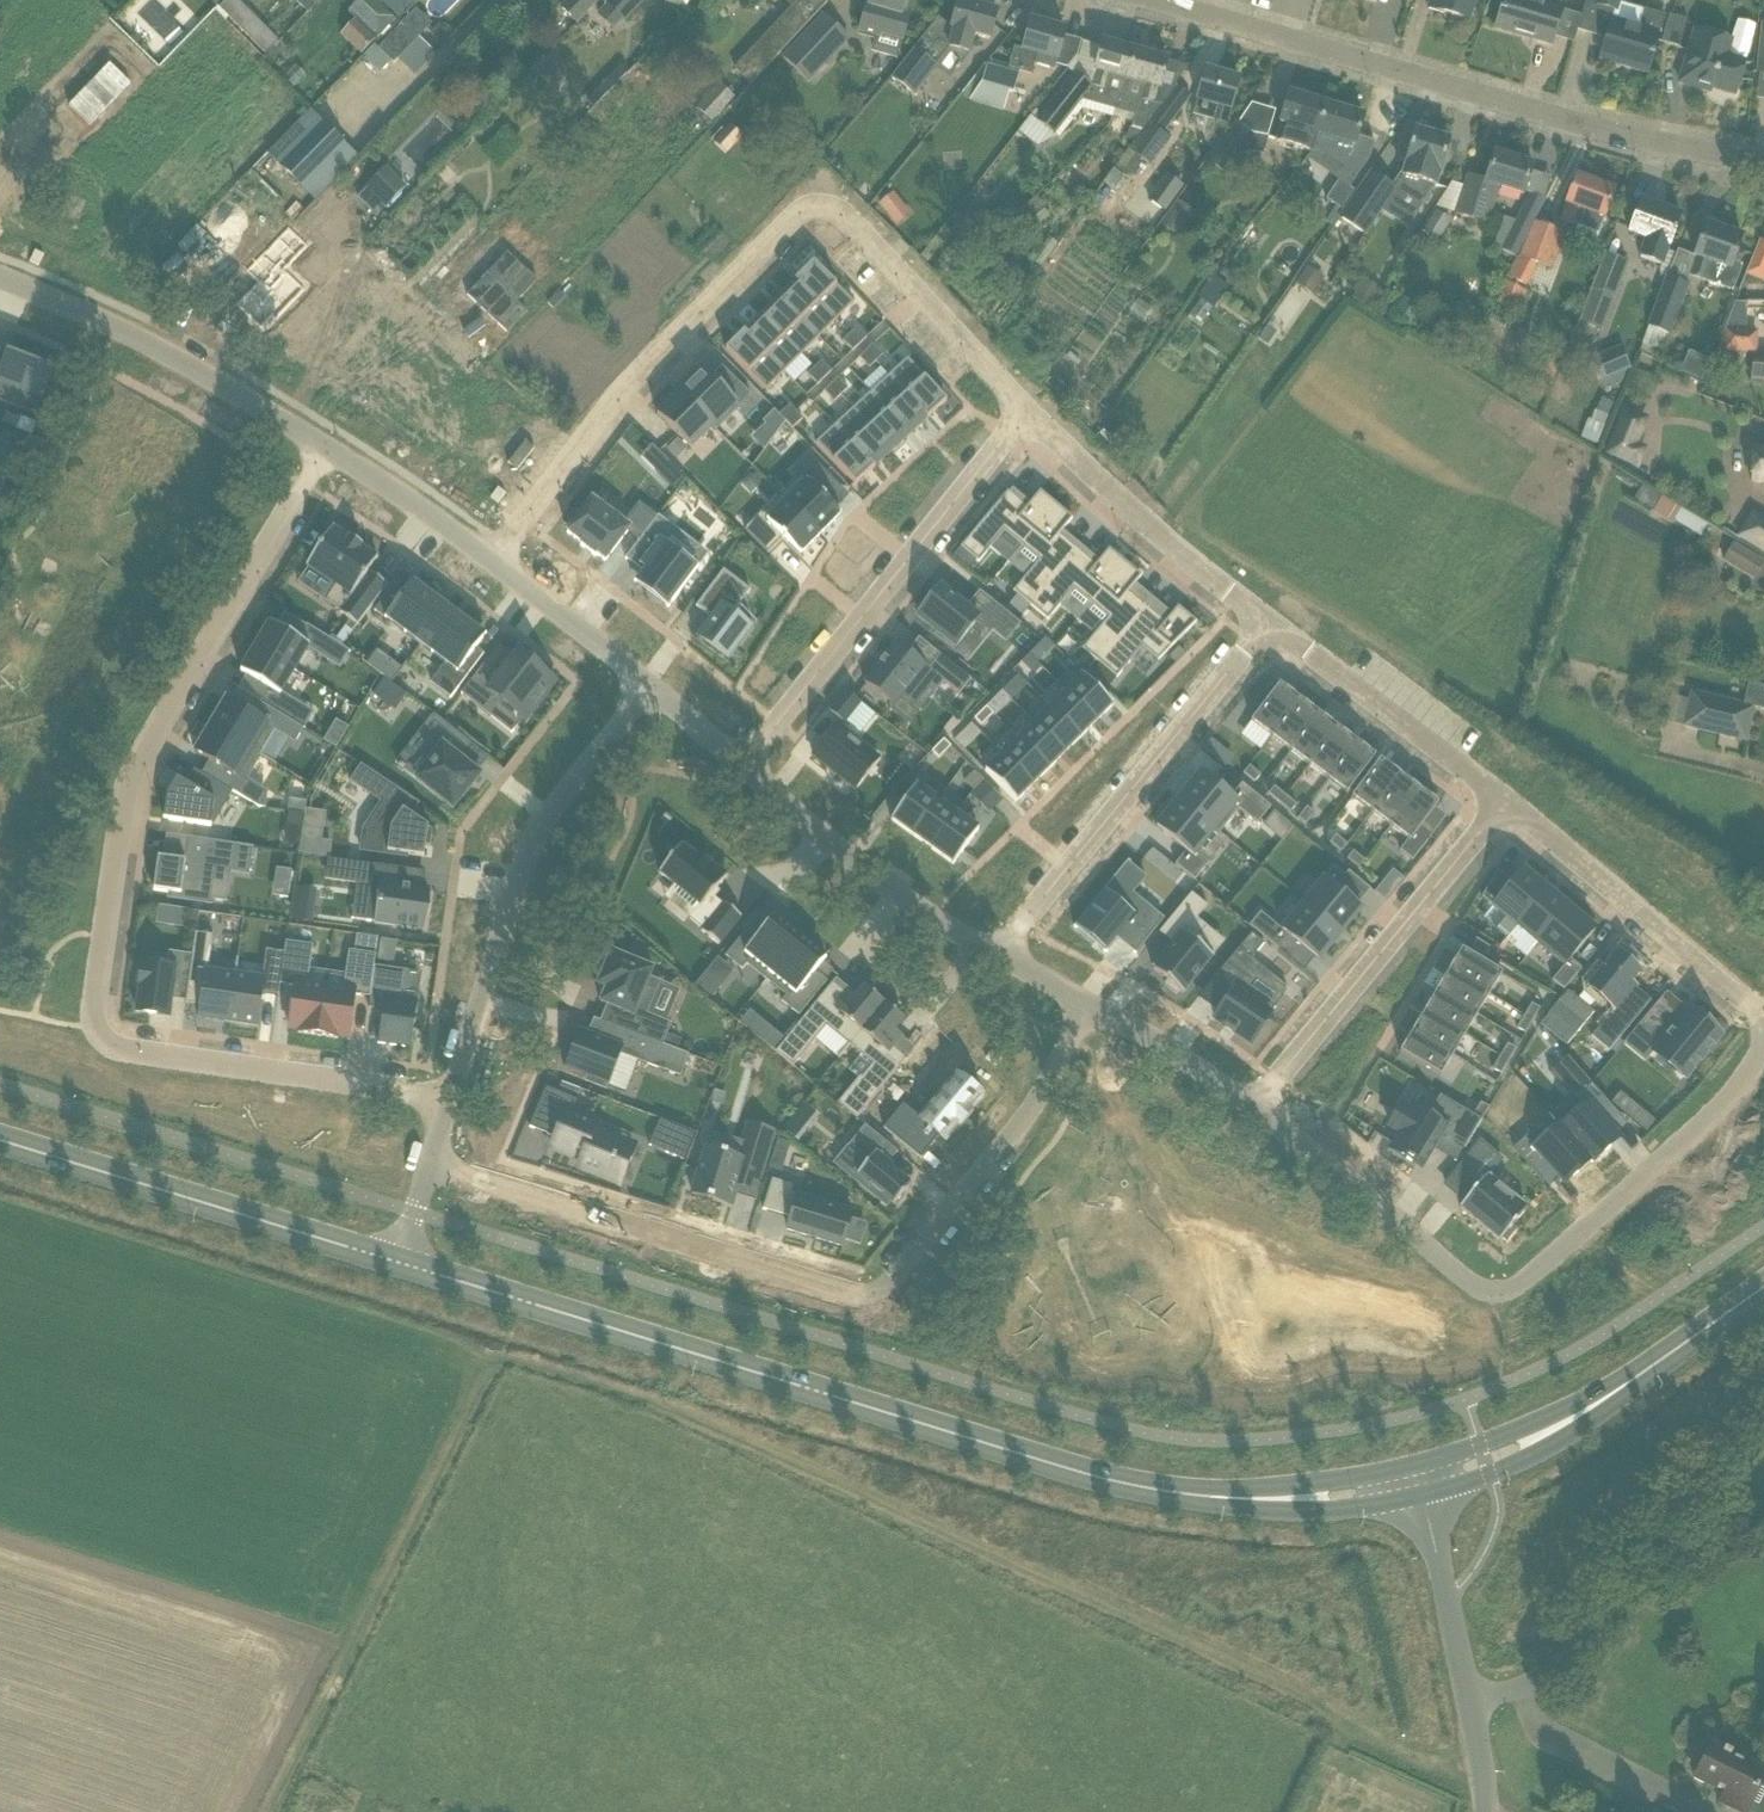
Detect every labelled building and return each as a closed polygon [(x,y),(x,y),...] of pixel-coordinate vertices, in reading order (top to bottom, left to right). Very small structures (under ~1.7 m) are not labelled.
[(245,35),(259,22),(236,0),(228,0),(219,9),(245,35)] [(297,3),(306,11),(312,4),(307,0),(299,0),(297,3)] [(349,12),(354,18),(361,25),(375,39),(394,21),(373,0),(361,0),(349,12)] [(398,18),(417,0),(380,0),(398,18)] [(575,22),(596,0),(569,0),(561,8),(575,22)] [(606,3),(623,20),(643,0),(609,0),(606,3)] [(698,8),(709,20),(731,0),(706,0),(698,8)] [(750,84),(827,3),(828,0),(782,0),(790,8),(733,69),(750,84)] [(858,34),(876,39),(871,56),(895,63),(901,43),(908,18),(900,16),(904,0),(867,0),(867,1),(865,10),(858,34)] [(1427,9),(1467,21),(1474,0),(1430,0),(1427,9)] [(1553,36),(1562,6),(1560,5),(1561,0),(1503,0),(1494,29),(1550,46),(1553,36)] [(1598,59),(1646,73),(1663,16),(1643,10),(1638,27),(1613,20),(1618,0),(1586,0),(1585,2),(1577,30),(1604,38),(1598,59)] [(957,2),(949,26),(938,19),(892,78),(914,95),(951,48),(969,53),(974,37),(987,41),(995,13),(957,2)] [(403,23),(378,48),(393,63),(398,59),(418,38),(432,24),(417,9),(403,23)] [(211,51),(231,30),(213,13),(192,35),(211,51)] [(823,15),(782,58),(808,83),(849,40),(823,15)] [(110,20),(94,36),(95,38),(97,36),(126,63),(140,49),(110,20)] [(259,22),(245,35),(265,55),(278,41),(259,22)] [(1052,72),(1057,55),(1063,32),(1029,22),(1022,45),(1020,51),(1012,48),(1005,69),(1029,76),(1032,66),(1052,72)] [(361,25),(349,38),(362,52),(375,39),(361,25)] [(1695,31),(1686,60),(1679,83),(1697,88),(1698,85),(1735,95),(1741,73),(1744,63),(1725,57),(1730,41),(1695,31)] [(436,56),(418,38),(398,59),(416,76),(436,56)] [(1117,111),(1133,52),(1101,43),(1093,71),(1094,71),(1089,87),(1074,74),(1034,123),(1051,137),(1081,100),(1117,111)] [(392,64),(374,47),(362,59),(380,76),(392,64)] [(1166,61),(1133,52),(1117,111),(1134,116),(1131,129),(1140,132),(1174,85),(1160,81),(1166,61)] [(109,64),(69,106),(90,126),(130,84),(109,64)] [(1018,74),(1005,70),(986,65),(986,66),(984,65),(961,93),(969,100),(969,101),(1003,111),(1008,94),(1012,95),(1018,74)] [(295,66),(282,80),(294,90),(306,76),(295,66)] [(1203,72),(1191,115),(1209,120),(1210,120),(1225,124),(1229,110),(1229,111),(1238,82),(1203,72)] [(1174,85),(1140,132),(1104,184),(1114,192),(1124,178),(1127,180),(1141,161),(1150,168),(1171,139),(1163,133),(1190,96),(1175,85),(1174,85)] [(717,87),(697,108),(711,121),(731,100),(717,87)] [(0,163),(0,172),(9,180),(8,181),(14,186),(15,185),(22,193),(68,146),(41,121),(56,105),(43,92),(45,90),(43,89),(13,121),(14,122),(15,121),(28,134),(19,144),(16,141),(6,151),(9,154),(0,163)] [(1274,141),(1310,152),(1324,106),(1287,95),(1278,122),(1280,123),(1274,141)] [(1324,106),(1311,152),(1332,159),(1334,159),(1342,165),(1339,171),(1353,180),(1368,158),(1373,141),(1356,136),(1362,117),(1324,106)] [(311,110),(268,154),(315,200),(358,156),(311,110)] [(1223,173),(1242,148),(1252,134),(1248,133),(1236,123),(1208,162),(1223,173)] [(730,125),(714,144),(725,154),(741,136),(730,125)] [(1440,168),(1441,164),(1447,141),(1414,132),(1406,159),(1407,159),(1402,176),(1399,175),(1393,185),(1371,172),(1341,218),(1363,233),(1385,197),(1416,215),(1434,185),(1439,168),(1440,168)] [(111,139),(58,193),(86,220),(119,187),(131,199),(158,170),(146,158),(135,169),(121,155),(124,152),(111,139)] [(131,199),(127,202),(139,214),(116,237),(142,263),(156,248),(160,252),(179,232),(175,228),(179,225),(160,206),(198,167),(179,149),(158,170),(131,199)] [(1467,176),(1455,214),(1484,223),(1496,186),(1522,194),(1531,165),(1493,153),(1484,182),(1467,176)] [(407,187),(386,167),(366,188),(387,208),(407,187)] [(1167,176),(1149,201),(1164,212),(1182,187),(1167,176)] [(1575,177),(1567,199),(1559,221),(1575,227),(1575,226),(1596,233),(1602,218),(1603,218),(1613,191),(1575,177)] [(336,179),(323,192),(347,216),(360,202),(336,179)] [(1338,180),(1324,200),(1340,211),(1353,191),(1348,187),(1338,180)] [(892,193),(879,203),(887,214),(900,204),(892,193)] [(1515,257),(1532,223),(1542,202),(1528,195),(1501,250),(1515,257)] [(1632,223),(1629,232),(1646,239),(1640,257),(1660,265),(1661,276),(1666,278),(1676,253),(1666,249),(1667,246),(1669,247),(1672,238),(1680,216),(1641,201),(1632,223)] [(1175,236),(1191,213),(1176,202),(1160,226),(1175,236)] [(1448,219),(1433,210),(1422,228),(1437,237),(1448,219)] [(1561,234),(1532,223),(1515,257),(1505,277),(1525,287),(1536,265),(1548,269),(1561,234)] [(1702,281),(1715,285),(1719,283),(1721,288),(1729,291),(1734,289),(1741,269),(1739,264),(1732,262),(1732,259),(1741,237),(1705,224),(1697,246),(1693,257),(1694,257),(1688,275),(1702,280),(1702,281)] [(256,283),(235,306),(260,329),(281,306),(285,310),(303,291),(283,272),(306,248),(287,230),(245,273),(256,283)] [(1745,274),(1763,282),(1763,244),(1758,242),(1745,274)] [(1604,254),(1590,290),(1612,298),(1626,263),(1604,254)] [(505,256),(485,277),(495,286),(476,307),(506,335),(545,293),(505,256)] [(813,263),(795,281),(836,321),(854,303),(813,263)] [(1311,294),(1323,277),(1307,266),(1295,283),(1311,294)] [(342,271),(299,317),(305,323),(300,329),(330,357),(354,333),(359,338),(377,320),(352,296),(360,288),(342,271)] [(1212,276),(1197,298),(1214,309),(1229,287),(1212,276)] [(1665,335),(1684,284),(1667,278),(1649,329),(1665,335)] [(1368,309),(1379,291),(1362,280),(1350,298),(1368,309)] [(795,281),(778,298),(819,339),(836,321),(795,281)] [(1600,329),(1612,298),(1590,290),(1578,320),(1600,329)] [(778,298),(761,315),(801,356),(819,339),(778,298)] [(1744,331),(1746,301),(1734,301),(1714,351),(1738,353),(1755,354),(1757,332),(1744,331)] [(375,344),(358,363),(388,391),(382,397),(407,420),(438,387),(413,364),(405,372),(387,355),(415,325),(399,311),(371,341),(375,344)] [(761,315),(743,332),(784,373),(801,356),(761,315)] [(857,328),(850,335),(860,345),(867,339),(857,328)] [(743,332),(725,351),(766,391),(784,373),(743,332)] [(850,335),(843,342),(853,352),(860,345),(850,335)] [(873,345),(866,352),(876,362),(883,355),(873,345)] [(1620,348),(1590,361),(1600,384),(1603,391),(1621,384),(1625,373),(1629,371),(1620,348)] [(1738,353),(1714,351),(1713,366),(1737,367),(1738,353)] [(20,409),(27,392),(42,398),(53,370),(8,352),(1,371),(0,371),(0,401),(20,409)] [(866,352),(859,358),(869,369),(876,362),(866,352)] [(1689,355),(1681,374),(1701,384),(1710,364),(1689,355)] [(1754,355),(1752,378),(1763,379),(1763,356),(1754,355)] [(907,359),(889,377),(928,419),(946,402),(907,359)] [(822,362),(815,369),(825,379),(832,372),(822,362)] [(815,369),(808,375),(818,386),(825,379),(815,369)] [(703,370),(679,394),(712,427),(712,428),(715,432),(751,396),(737,382),(727,393),(711,377),(703,370)] [(889,377),(871,393),(910,436),(928,419),(889,377)] [(838,379),(831,385),(841,396),(848,389),(838,379)] [(1571,387),(1558,382),(1551,400),(1564,405),(1571,387)] [(831,385),(824,392),(834,402),(841,396),(831,385)] [(871,393),(853,410),(892,452),(910,436),(871,393)] [(679,394),(657,416),(682,441),(690,449),(712,428),(712,427),(679,394)] [(789,406),(779,415),(786,422),(796,413),(789,406)] [(774,410),(762,422),(765,425),(776,436),(786,422),(779,415),(774,410)] [(853,410),(835,426),(874,468),(892,452),(853,410)] [(1624,410),(1605,455),(1628,465),(1636,445),(1647,420),(1624,410)] [(796,413),(786,422),(792,429),(802,420),(796,413)] [(835,426),(816,443),(855,486),(874,468),(835,426)] [(0,463),(0,479),(10,483),(25,454),(33,439),(10,431),(0,463)] [(1753,450),(1751,482),(1763,483),(1763,451),(1753,450)] [(799,478),(781,496),(821,535),(841,515),(836,511),(815,489),(828,476),(808,456),(793,471),(799,478)] [(669,462),(657,473),(674,490),(686,479),(669,462)] [(1642,485),(1632,501),(1652,513),(1662,497),(1642,485)] [(1007,492),(960,548),(979,563),(1004,533),(1021,547),(1056,505),(1040,492),(1030,504),(1027,508),(1009,493),(1007,492)] [(760,514),(744,530),(768,553),(782,538),(800,556),(821,535),(781,496),(762,515),(760,514)] [(1662,497),(1652,513),(1672,525),(1674,522),(1681,510),(1662,497)] [(575,510),(565,523),(571,528),(567,533),(582,544),(581,546),(595,557),(596,555),(605,562),(629,531),(640,539),(657,517),(639,504),(624,524),(593,500),(581,515),(575,510)] [(1025,578),(1013,592),(1017,595),(1030,606),(1077,550),(1059,535),(1062,531),(1072,519),(1056,505),(1021,547),(1038,561),(1025,578)] [(1754,515),(1741,536),(1763,550),(1763,521),(1754,515)] [(640,539),(625,559),(627,560),(630,557),(645,568),(635,582),(639,585),(668,607),(697,569),(661,541),(672,526),(658,516),(657,517),(640,539)] [(306,566),(297,580),(326,600),(341,611),(340,613),(357,626),(387,585),(368,572),(368,573),(366,571),(376,557),(361,547),(362,545),(349,537),(349,538),(334,528),(333,527),(306,566)] [(1763,564),(1763,562),(1734,543),(1724,560),(1755,579),(1763,564)] [(1077,550),(1030,606),(1048,621),(1059,607),(1073,590),(1090,605),(1125,563),(1109,550),(1099,561),(1095,566),(1077,550)] [(1094,635),(1082,649),(1092,658),(1099,664),(1146,608),(1128,593),(1135,584),(1141,577),(1125,563),(1090,605),(1107,619),(1094,635)] [(710,617),(695,636),(728,661),(753,628),(733,613),(750,591),(723,570),(696,607),(710,617)] [(394,584),(374,611),(419,646),(448,607),(413,581),(404,594),(394,587),(396,585),(394,584)] [(940,589),(917,617),(937,633),(935,636),(955,652),(966,638),(975,645),(989,627),(1005,640),(1017,625),(1019,626),(1021,625),(979,592),(978,593),(980,595),(968,610),(966,609),(940,589)] [(448,607),(419,646),(444,664),(430,683),(451,699),(484,654),(477,648),(486,635),(479,630),(448,607)] [(1099,664),(1091,674),(1107,690),(1117,679),(1142,648),(1157,661),(1196,623),(1178,607),(1172,615),(1164,623),(1146,608),(1099,664)] [(270,623),(255,647),(294,670),(307,648),(315,653),(325,636),(307,625),(299,640),(270,623)] [(897,642),(864,683),(893,706),(901,696),(915,708),(928,691),(934,695),(944,683),(959,695),(971,680),(940,656),(930,669),(897,642)] [(241,670),(240,672),(246,675),(269,690),(261,703),(280,714),(290,697),(282,692),(294,670),(256,647),(242,671),(241,670)] [(1037,647),(1029,655),(1036,663),(1045,654),(1037,647)] [(1179,647),(1169,657),(1176,663),(1186,654),(1179,647)] [(1029,655),(1022,662),(1034,674),(1041,667),(1036,663),(1029,655)] [(478,671),(461,694),(462,695),(462,694),(477,706),(478,705),(491,716),(502,702),(523,718),(525,720),(555,682),(532,664),(529,667),(528,669),(513,658),(494,683),(478,671)] [(1092,658),(1084,667),(1091,674),(1099,664),(1092,658)] [(1082,675),(1065,692),(1096,723),(1113,706),(1082,675)] [(385,678),(374,694),(395,710),(407,694),(391,683),(385,678)] [(1010,683),(1002,692),(1010,700),(1018,691),(1010,683)] [(1279,685),(1251,722),(1270,737),(1299,700),(1279,685)] [(1754,708),(1763,710),(1763,689),(1750,686),(1745,706),(1691,693),(1683,728),(1745,743),(1754,708)] [(845,691),(829,711),(844,724),(845,722),(860,734),(875,715),(845,691)] [(1002,692),(994,700),(1001,708),(1010,700),(1002,692)] [(1065,692),(1049,708),(1080,739),(1096,723),(1065,692)] [(216,710),(209,721),(213,723),(211,726),(212,727),(260,756),(275,731),(295,743),(303,730),(256,701),(249,713),(230,702),(227,700),(219,712),(216,710)] [(1299,700),(1270,737),(1289,752),(1318,714),(1299,700)] [(986,707),(974,720),(981,726),(993,714),(986,707)] [(1049,708),(1034,724),(1064,754),(1080,739),(1049,708)] [(1318,714),(1289,752),(1308,766),(1337,728),(1318,714)] [(336,721),(324,741),(336,748),(348,728),(336,721)] [(434,721),(412,749),(428,762),(415,778),(453,809),(470,788),(470,789),(477,780),(477,779),(480,775),(477,773),(454,754),(462,744),(434,721)] [(1034,724),(1018,739),(1048,770),(1064,754),(1034,724)] [(837,725),(813,755),(855,789),(879,759),(837,725)] [(204,741),(196,753),(211,762),(203,774),(233,792),(242,798),(251,783),(247,781),(261,757),(212,727),(210,730),(207,728),(200,739),(204,741)] [(1337,728),(1308,766),(1327,780),(1356,742),(1337,728)] [(1018,739),(1002,755),(1032,786),(1048,770),(1018,739)] [(1212,739),(1203,750),(1214,759),(1223,748),(1212,739)] [(944,740),(932,752),(939,759),(951,747),(944,740)] [(1356,742),(1327,780),(1347,795),(1375,757),(1356,742)] [(1002,755),(985,772),(1016,803),(1032,786),(1002,755)] [(1380,760),(1351,798),(1371,813),(1400,775),(1380,760)] [(361,765),(350,782),(351,783),(352,782),(382,802),(364,829),(361,851),(407,857),(407,855),(424,857),(425,846),(430,846),(432,830),(411,816),(419,804),(361,765)] [(1249,766),(1243,774),(1254,783),(1260,775),(1249,766)] [(167,796),(163,820),(211,827),(212,822),(213,822),(231,793),(232,793),(233,792),(200,773),(194,769),(185,784),(177,779),(167,796)] [(974,771),(964,781),(973,790),(983,780),(974,771)] [(1201,772),(1178,800),(1215,830),(1214,831),(1218,834),(1239,810),(1256,824),(1270,807),(1241,784),(1230,797),(1201,772)] [(1400,775),(1371,813),(1390,827),(1418,789),(1400,775)] [(986,782),(975,793),(992,810),(1003,799),(986,782)] [(916,785),(891,821),(913,836),(938,801),(916,785)] [(1274,787),(1268,794),(1280,804),(1285,796),(1274,787)] [(1418,789),(1390,827),(1408,840),(1399,851),(1412,861),(1421,850),(1431,837),(1420,828),(1438,804),(1418,789)] [(1285,796),(1280,804),(1290,813),(1296,805),(1285,796)] [(289,800),(287,812),(288,812),(304,815),(306,803),(289,800)] [(1178,800),(1156,828),(1185,852),(1175,865),(1194,881),(1208,864),(1196,854),(1214,831),(1215,830),(1178,800)] [(938,801),(913,836),(931,849),(957,814),(938,801)] [(1306,807),(1298,819),(1305,825),(1314,813),(1306,807)] [(288,812),(286,824),(303,826),(304,815),(288,812)] [(957,814),(931,849),(953,865),(978,830),(957,814)] [(1336,836),(1329,843),(1341,852),(1347,845),(1336,836)] [(158,858),(153,890),(169,893),(169,898),(211,903),(211,900),(216,869),(231,871),(248,874),(252,848),(253,849),(253,847),(187,837),(184,854),(179,853),(178,860),(162,858),(158,858)] [(321,841),(319,857),(329,858),(331,843),(321,841)] [(681,846),(659,873),(674,885),(700,906),(690,918),(703,929),(702,930),(701,931),(718,945),(741,917),(724,903),(722,905),(714,898),(719,892),(716,890),(727,877),(700,855),(697,859),(681,846)] [(1353,852),(1347,859),(1358,869),(1364,861),(1353,852)] [(330,858),(327,877),(372,884),(366,921),(423,930),(429,890),(398,886),(401,869),(330,858)] [(1076,924),(1074,927),(1076,929),(1077,928),(1104,950),(1103,951),(1106,953),(1108,951),(1107,950),(1117,937),(1134,951),(1133,953),(1135,954),(1164,919),(1133,894),(1146,878),(1130,864),(1131,863),(1128,861),(1126,864),(1127,864),(1077,925),(1076,924)] [(1334,867),(1304,904),(1341,934),(1361,910),(1335,888),(1345,876),(1334,867)] [(1497,871),(1481,898),(1516,927),(1546,891),(1522,871),(1512,883),(1497,871)] [(1380,885),(1375,892),(1386,902),(1391,895),(1380,885)] [(1546,891),(1516,927),(1537,944),(1567,908),(1546,891)] [(1173,945),(1153,970),(1167,981),(1164,985),(1176,995),(1179,991),(1182,994),(1213,957),(1194,942),(1206,927),(1197,919),(1207,907),(1191,894),(1159,933),(1173,945)] [(1260,913),(1249,927),(1278,950),(1289,937),(1318,962),(1341,934),(1305,904),(1282,931),(1260,913)] [(159,906),(157,923),(186,928),(188,910),(159,906)] [(295,906),(293,920),(311,922),(312,909),(295,906)] [(1567,908),(1537,944),(1564,967),(1552,981),(1563,990),(1580,970),(1570,960),(1594,931),(1567,908)] [(744,932),(725,956),(742,970),(747,964),(767,981),(801,938),(774,916),(771,920),(764,929),(753,921),(744,932)] [(186,999),(185,1004),(199,1006),(198,1018),(228,1022),(235,975),(208,971),(213,936),(196,933),(192,953),(186,999)] [(1233,990),(1214,1019),(1251,1044),(1275,1007),(1289,987),(1262,968),(1251,960),(1264,944),(1251,934),(1215,978),(1233,990)] [(1477,937),(1474,945),(1486,953),(1491,945),(1477,937)] [(636,938),(629,948),(641,958),(649,948),(636,938)] [(801,938),(767,981),(786,996),(781,1002),(799,1016),(827,981),(815,971),(826,958),(801,938)] [(284,953),(280,984),(295,987),(289,1029),(299,1031),(299,1033),(318,1036),(325,988),(307,985),(313,946),(286,942),(284,953)] [(140,982),(136,1009),(169,1014),(172,997),(186,999),(192,953),(169,949),(167,965),(143,962),(142,965),(138,965),(136,981),(140,982)] [(1461,949),(1449,971),(1489,995),(1502,974),(1461,949)] [(235,975),(228,1022),(258,1026),(263,993),(278,995),(280,985),(284,953),(266,950),(262,979),(235,975)] [(325,988),(318,1036),(337,1039),(338,1036),(348,1038),(354,996),(369,998),(374,966),(376,955),(349,951),(343,991),(325,988)] [(1618,951),(1587,987),(1611,1006),(1594,1027),(1600,1032),(1594,1040),(1608,1052),(1651,1001),(1638,990),(1640,987),(1633,981),(1641,970),(1618,951)] [(606,1006),(599,1021),(662,1045),(671,1023),(651,1015),(649,1021),(644,1019),(660,981),(649,977),(653,968),(610,952),(608,957),(605,955),(599,970),(602,971),(596,985),(605,989),(599,1003),(606,1006)] [(369,998),(368,1008),(382,1010),(377,1044),(411,1049),(418,1001),(417,1001),(401,999),(405,970),(374,966),(369,998)] [(1449,971),(1436,991),(1477,1015),(1489,995),(1449,971)] [(705,973),(696,984),(712,998),(721,987),(705,973)] [(786,1040),(776,1052),(793,1067),(826,1026),(849,1045),(884,1003),(865,987),(856,998),(847,991),(846,993),(833,982),(786,1040)] [(1436,991),(1424,1011),(1465,1036),(1477,1015),(1436,991)] [(861,1077),(839,1104),(857,1119),(903,1063),(907,1058),(894,1047),(903,1037),(894,1030),(904,1019),(884,1003),(849,1045),(874,1065),(863,1079),(861,1077)] [(1531,1003),(1524,1016),(1532,1021),(1540,1008),(1531,1003)] [(1657,1004),(1639,1025),(1661,1043),(1657,1048),(1672,1060),(1668,1065),(1684,1078),(1719,1036),(1705,1024),(1705,1023),(1689,1009),(1688,1011),(1677,1024),(1672,1020),(1673,1018),(1657,1004)] [(1424,1011),(1412,1032),(1453,1056),(1465,1036),(1424,1011)] [(1524,1016),(1517,1028),(1525,1033),(1532,1021),(1524,1016)] [(1661,1043),(1639,1025),(1622,1045),(1645,1062),(1657,1048),(1661,1043)] [(578,1030),(564,1068),(587,1077),(585,1081),(607,1089),(608,1086),(625,1092),(637,1061),(680,1077),(688,1055),(677,1051),(663,1045),(654,1042),(616,1027),(610,1042),(588,1033),(578,1030)] [(770,1028),(760,1040),(776,1052),(786,1040),(770,1028)] [(1412,1032),(1400,1053),(1440,1077),(1453,1056),(1412,1032)] [(1547,1033),(1539,1040),(1547,1049),(1555,1042),(1547,1033)] [(667,1035),(663,1045),(677,1051),(681,1041),(667,1035)] [(1507,1044),(1500,1056),(1508,1061),(1516,1049),(1507,1044)] [(1500,1056),(1492,1069),(1501,1074),(1508,1061),(1500,1056)] [(1550,1113),(1549,1114),(1555,1121),(1556,1121),(1591,1161),(1592,1163),(1611,1147),(1607,1143),(1616,1136),(1612,1131),(1608,1127),(1619,1118),(1620,1119),(1621,1118),(1567,1057),(1549,1073),(1571,1097),(1551,1114),(1550,1113)] [(901,1106),(883,1129),(920,1159),(938,1136),(946,1143),(958,1128),(960,1129),(972,1114),(970,1112),(983,1097),(955,1074),(918,1120),(901,1106)] [(546,1088),(529,1128),(558,1139),(555,1147),(581,1158),(578,1166),(617,1182),(617,1180),(608,1177),(622,1144),(624,1145),(624,1144),(594,1131),(597,1124),(571,1113),(576,1100),(546,1088)] [(713,1089),(710,1101),(722,1105),(725,1093),(713,1089)] [(1612,1104),(1633,1120),(1642,1109),(1622,1093),(1612,1104)] [(1400,1107),(1389,1126),(1401,1134),(1391,1150),(1406,1159),(1411,1162),(1421,1167),(1431,1149),(1440,1135),(1464,1149),(1482,1120),(1440,1095),(1432,1109),(1420,1101),(1412,1114),(1400,1107)] [(1481,1102),(1473,1115),(1481,1120),(1489,1107),(1481,1102)] [(1642,1109),(1633,1120),(1647,1132),(1656,1121),(1642,1109)] [(694,1132),(660,1119),(649,1145),(683,1159),(694,1132)] [(1533,1131),(1514,1148),(1543,1181),(1554,1171),(1560,1178),(1568,1171),(1573,1176),(1591,1161),(1556,1121),(1555,1121),(1538,1136),(1533,1131)] [(865,1126),(833,1164),(886,1207),(890,1202),(894,1205),(911,1185),(892,1170),(893,1168),(888,1163),(897,1152),(865,1126)] [(699,1172),(692,1195),(720,1203),(721,1198),(731,1201),(733,1202),(735,1195),(737,1186),(756,1191),(758,1185),(770,1145),(750,1139),(749,1144),(743,1160),(727,1155),(727,1153),(722,1152),(721,1153),(704,1148),(703,1150),(697,1169),(696,1169),(695,1171),(699,1172)] [(1480,1142),(1458,1169),(1478,1186),(1460,1208),(1500,1242),(1502,1239),(1505,1242),(1515,1231),(1512,1228),(1527,1210),(1488,1177),(1502,1161),(1480,1142)] [(668,1187),(680,1191),(687,1164),(675,1161),(668,1187)] [(790,1218),(787,1230),(841,1247),(844,1239),(850,1220),(852,1213),(790,1193),(792,1186),(772,1180),(763,1210),(790,1218)] [(850,1220),(844,1239),(859,1243),(865,1225),(850,1220)] [(1695,1778),(1724,1792),(1719,1802),(1740,1811),(1744,1811),(1760,1781),(1761,1779),(1763,1781),(1763,1772),(1733,1756),(1711,1745),(1695,1778)]
